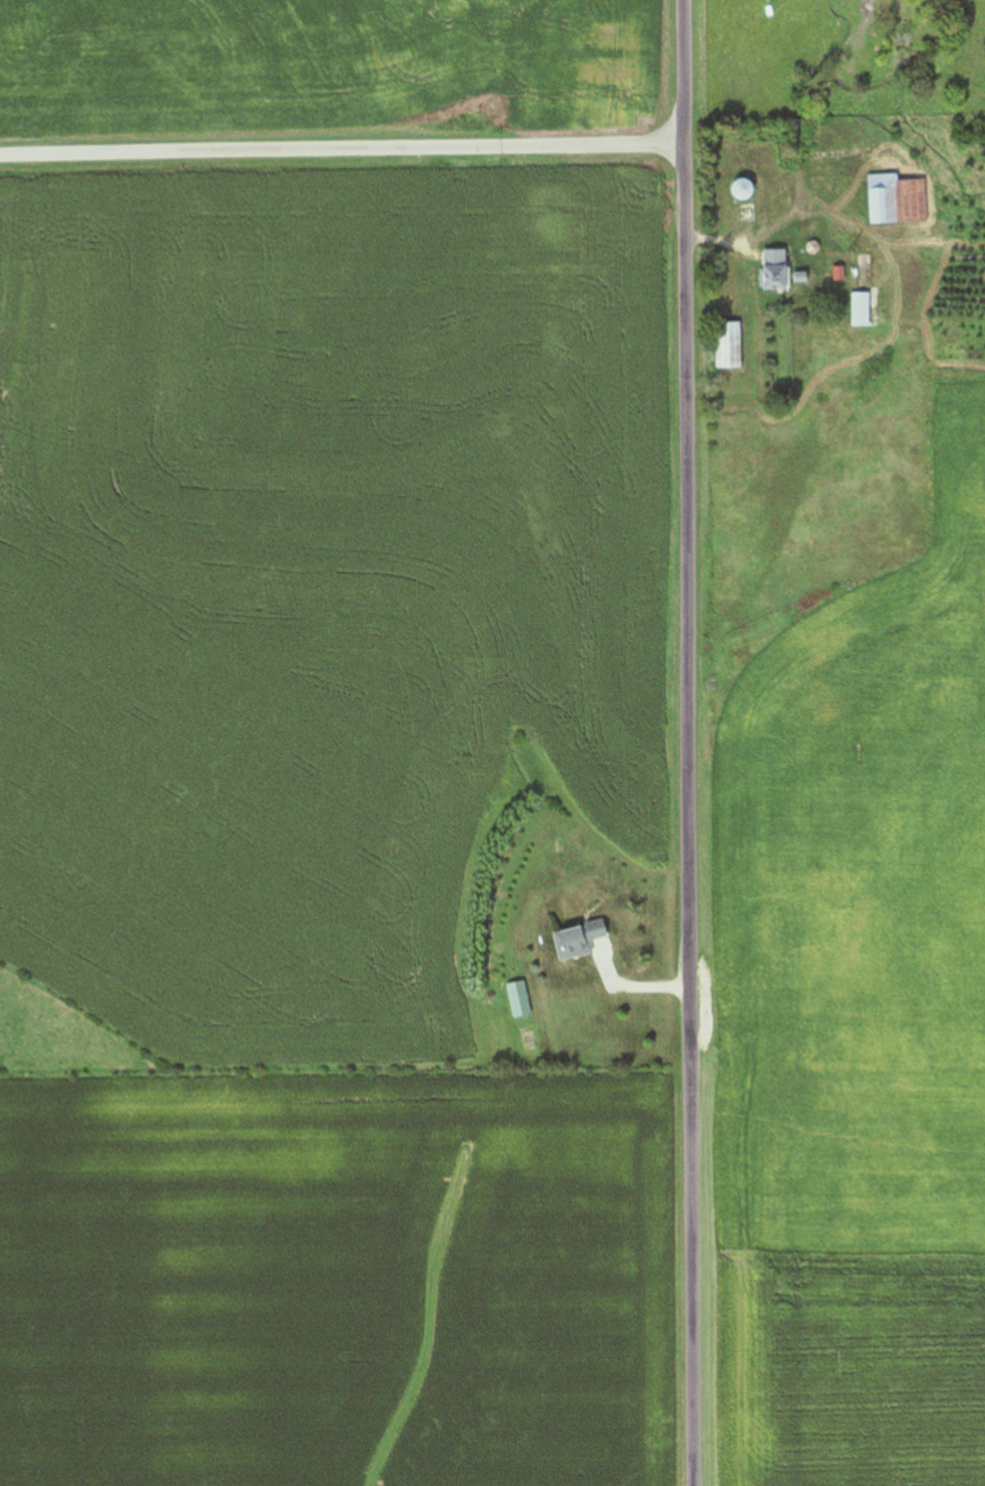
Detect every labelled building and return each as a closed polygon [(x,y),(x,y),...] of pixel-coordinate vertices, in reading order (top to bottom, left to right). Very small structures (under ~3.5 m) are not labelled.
[(871,224),(926,223),(925,180),(897,181),(897,175),(869,176),(871,224)] [(751,199),(751,180),(735,180),(735,199),(751,199)] [(764,290),(790,290),(790,266),(764,266),(764,290)] [(851,327),(870,327),(870,293),(851,293),(851,327)] [(716,323),(716,369),(741,369),(741,323),(716,323)] [(559,962),(594,955),(591,942),(608,938),(605,921),(553,932),(559,962)] [(531,1016),(527,993),(510,996),(513,1019),(531,1016)]
